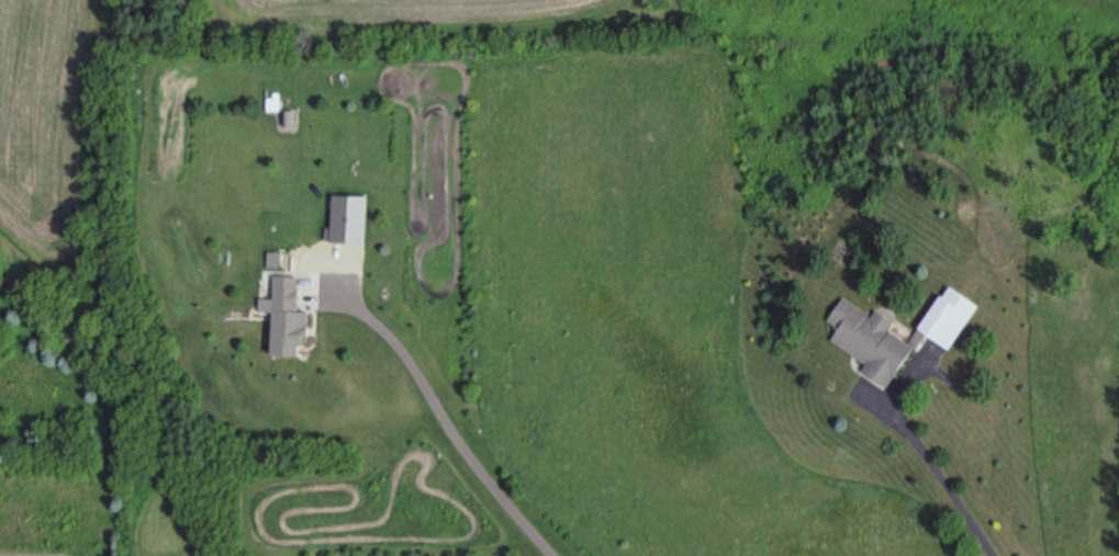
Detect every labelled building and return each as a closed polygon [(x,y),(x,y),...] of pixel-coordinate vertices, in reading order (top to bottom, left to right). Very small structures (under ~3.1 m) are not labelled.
[(291,126),(291,113),(283,113),(283,127),(291,126)] [(338,203),(337,249),(369,250),(371,204),(338,203)] [(281,285),(281,307),(266,307),(266,318),(279,318),(279,362),(302,362),(302,351),(310,351),(310,343),(313,343),(313,320),(304,320),(304,294),(299,294),(300,285),(281,285)] [(952,293),(924,336),(954,356),(983,314),(952,293)] [(839,347),(872,370),(865,378),(891,396),(918,356),(893,339),(898,330),(879,316),(873,324),(847,306),(831,327),(846,337),(839,347)]
